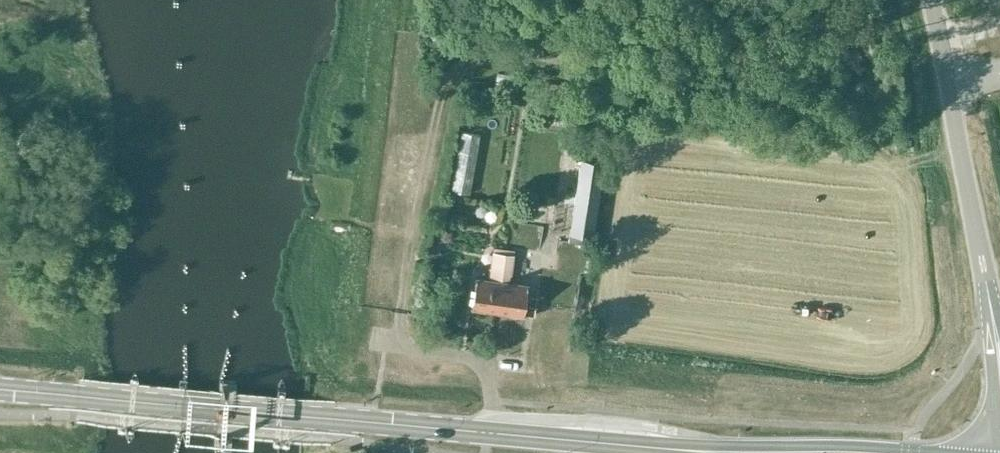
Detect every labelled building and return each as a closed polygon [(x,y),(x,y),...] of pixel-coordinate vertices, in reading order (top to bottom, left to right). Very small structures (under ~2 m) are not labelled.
[(496,72),(494,87),(517,89),(519,74),(496,72)] [(580,157),(570,232),(593,235),(604,161),(580,157)] [(471,305),(497,309),(505,251),(506,247),(493,246),(493,250),(492,250),(491,257),(488,276),(476,274),(471,305)] [(505,252),(497,309),(523,313),(527,282),(511,280),(515,249),(506,247),(505,251),(505,252)] [(235,380),(219,378),(218,388),(213,442),(229,443),(234,390),(235,380)] [(186,384),(178,383),(178,385),(173,431),(182,432),(186,385),(186,384)] [(534,395),(534,383),(514,384),(514,395),(534,395)]
